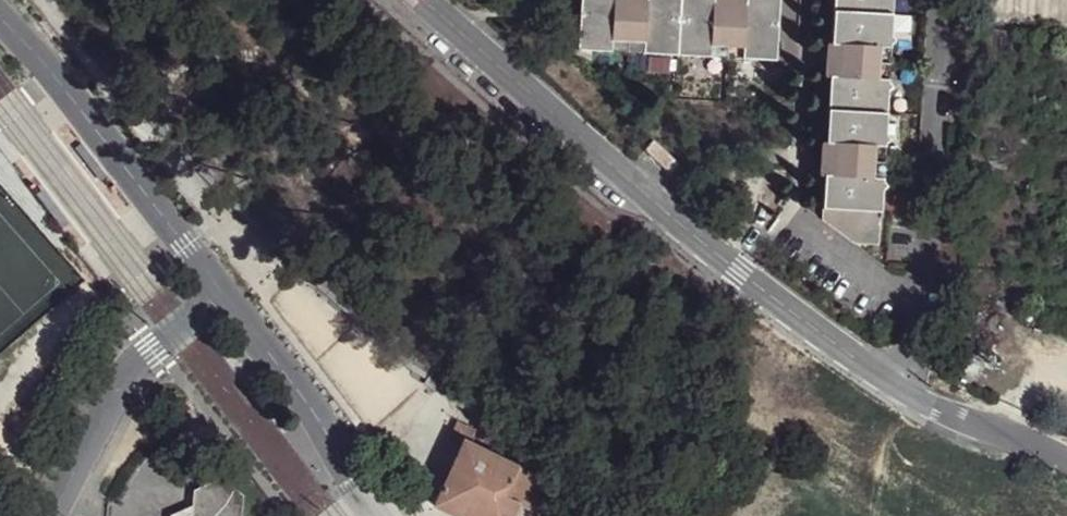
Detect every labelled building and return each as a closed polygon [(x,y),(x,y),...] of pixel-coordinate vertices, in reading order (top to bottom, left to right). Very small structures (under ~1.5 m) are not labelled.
[(772,0),(741,0),(741,1),(728,0),(577,0),(575,34),(769,46),(772,0)] [(832,31),(834,35),(850,36),(849,44),(857,43),(857,60),(847,60),(847,67),(835,66),(831,66),(829,69),(826,128),(829,133),(844,133),(843,141),(853,142),(851,159),(841,157),(841,168),(828,166),(823,171),(823,210),(856,234),(879,234),(882,180),(887,176),(883,172),(883,168),(873,168),(875,134),(884,133),(892,127),(886,124),(888,79),(893,74),(888,72),(889,67),(879,67),(882,35),(889,37),(895,28),(890,25),(891,0),(833,0),(832,31)] [(889,37),(882,35),(879,67),(889,67),(889,37)] [(884,133),(875,134),(873,168),(883,168),(884,133)] [(463,415),(453,442),(466,445),(470,437),(475,438),(480,425),(463,415)] [(466,445),(439,499),(474,515),(512,515),(521,497),(514,494),(526,463),(475,438),(470,437),(466,445)] [(514,494),(521,497),(541,507),(554,478),(526,463),(514,494)] [(201,515),(258,515),(260,499),(240,485),(212,495),(210,511),(201,515)]
